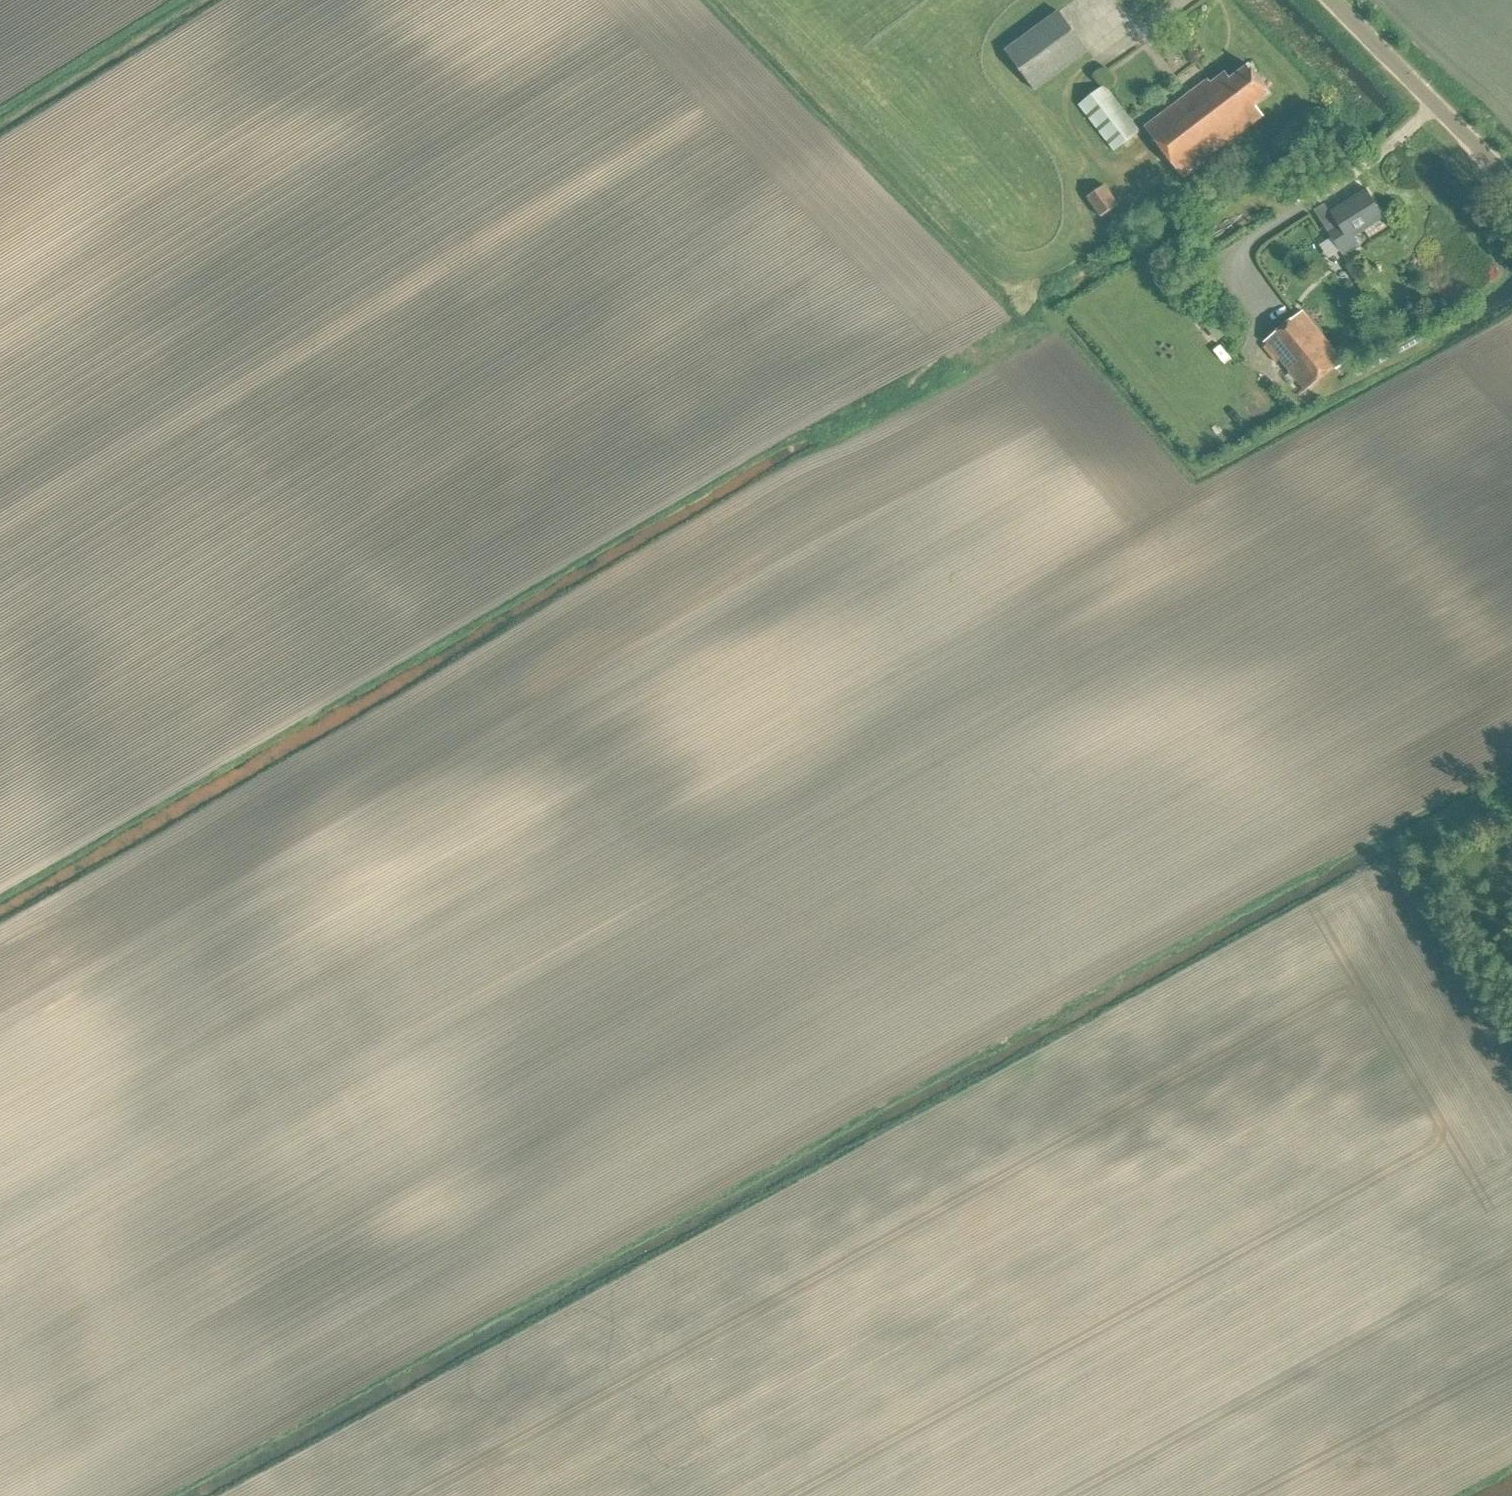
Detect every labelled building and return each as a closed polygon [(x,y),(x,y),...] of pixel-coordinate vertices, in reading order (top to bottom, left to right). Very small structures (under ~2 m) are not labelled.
[(1037,94),(1090,53),(1060,15),(1007,56),(1037,94)] [(1271,95),(1250,66),(1231,80),(1226,74),(1212,84),(1209,80),(1146,128),(1145,128),(1183,179),(1184,179),(1183,178),(1264,117),(1256,107),(1271,95)] [(1115,152),(1140,133),(1105,87),(1079,107),(1115,152)] [(1101,218),(1119,206),(1105,186),(1088,198),(1101,218)] [(1389,225),(1368,191),(1332,214),(1340,227),(1330,234),(1342,254),(1389,225)] [(1305,392),(1343,362),(1303,313),(1265,343),(1305,392)]
